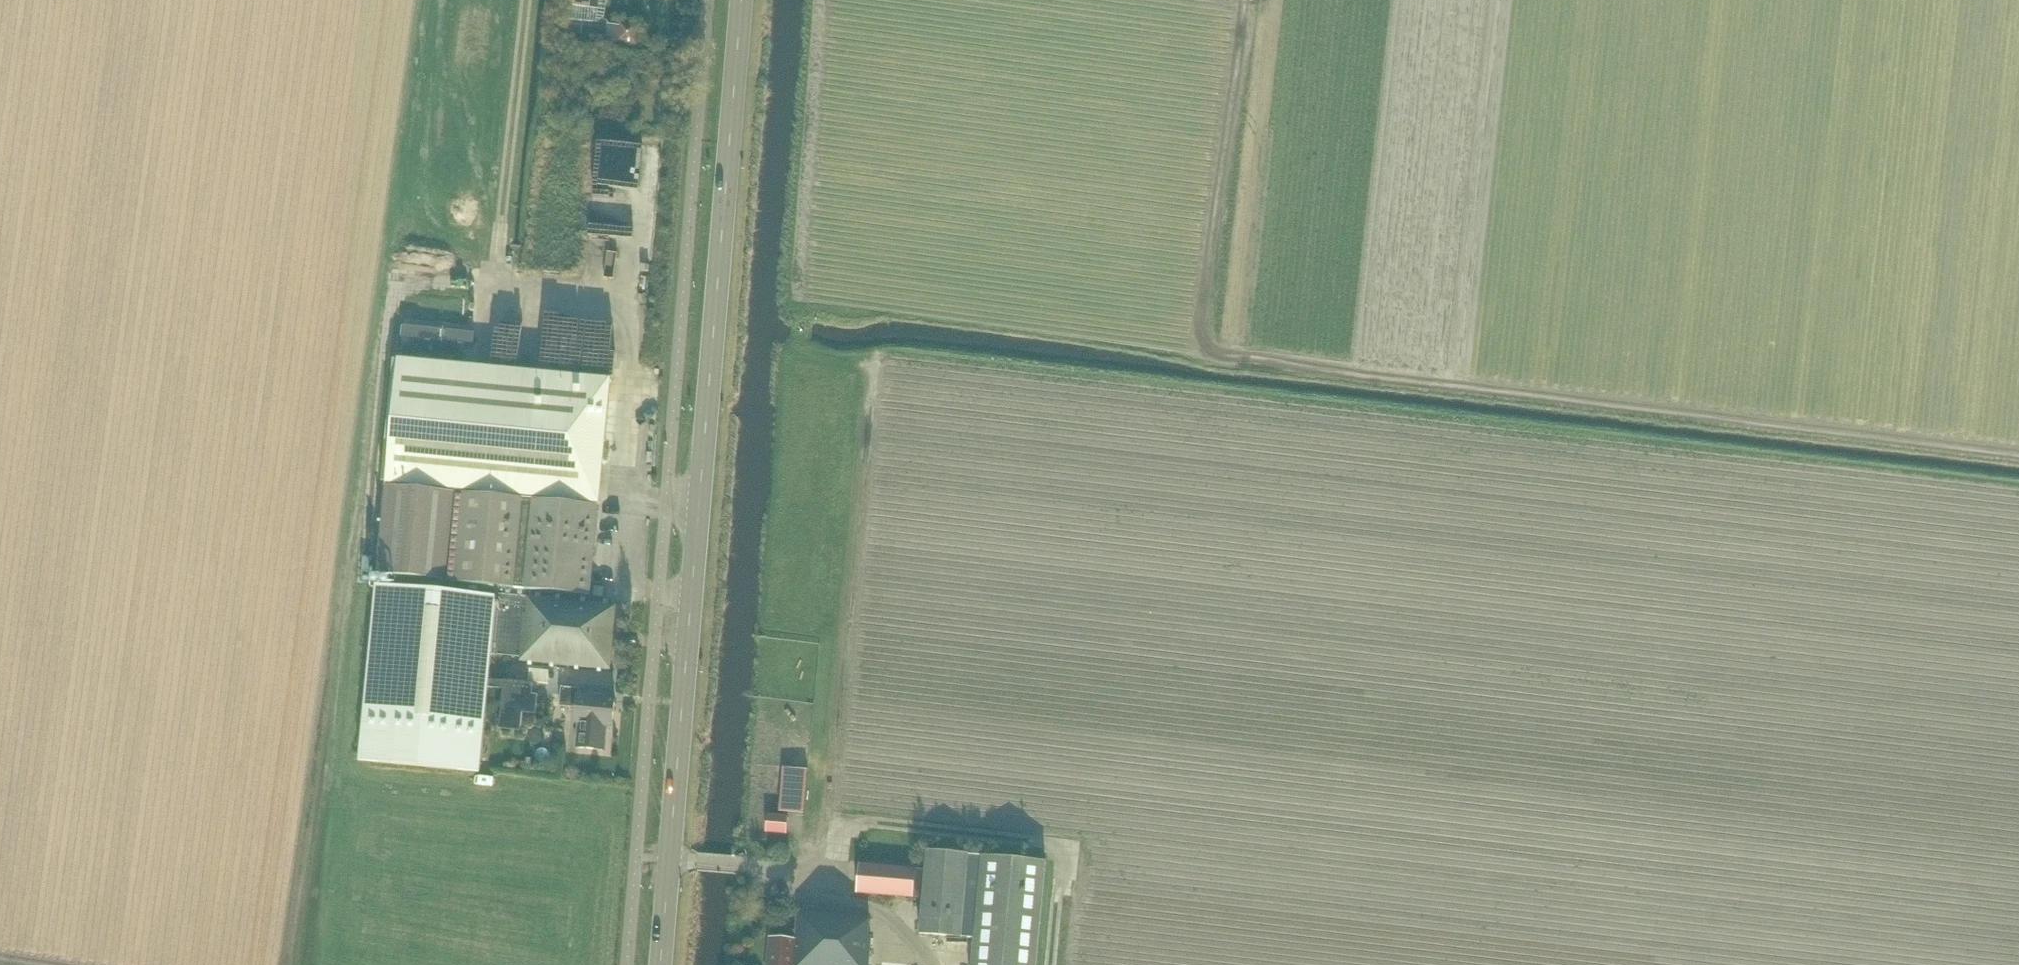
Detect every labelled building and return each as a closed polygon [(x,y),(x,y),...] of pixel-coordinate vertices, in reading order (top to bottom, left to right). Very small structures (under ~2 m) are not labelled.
[(557,5),(559,6),(558,19),(598,23),(604,18),(605,18),(607,0),(558,0),(557,5)] [(598,508),(611,383),(398,362),(385,487),(598,508)] [(377,593),(361,758),(481,770),(487,706),(489,687),(505,688),(503,707),(501,727),(519,729),(521,711),(535,712),(537,696),(539,697),(539,695),(534,695),(535,685),(505,682),(505,683),(499,683),(491,682),(489,682),(492,654),(494,654),(522,657),(522,661),(611,670),(617,606),(532,598),(532,593),(532,590),(562,593),(591,596),(591,593),(598,508),(412,490),(388,487),(378,575),(401,577),(400,588),(377,586),(377,593)] [(550,685),(551,672),(529,670),(528,683),(550,685)] [(614,727),(617,699),(580,695),(581,689),(563,688),(561,706),(577,707),(576,723),(580,724),(577,748),(607,751),(609,726),(614,727)] [(808,770),(785,768),(781,812),(805,814),(808,770)] [(788,833),(789,816),(768,815),(766,831),(788,833)] [(1047,862),(928,851),(926,876),(916,875),(916,869),(860,864),(857,892),(924,899),(921,934),(975,939),(973,964),(1038,964),(1047,862)] [(769,964),(869,964),(871,937),(869,936),(870,918),(799,912),(797,931),(771,929),(769,964)]
